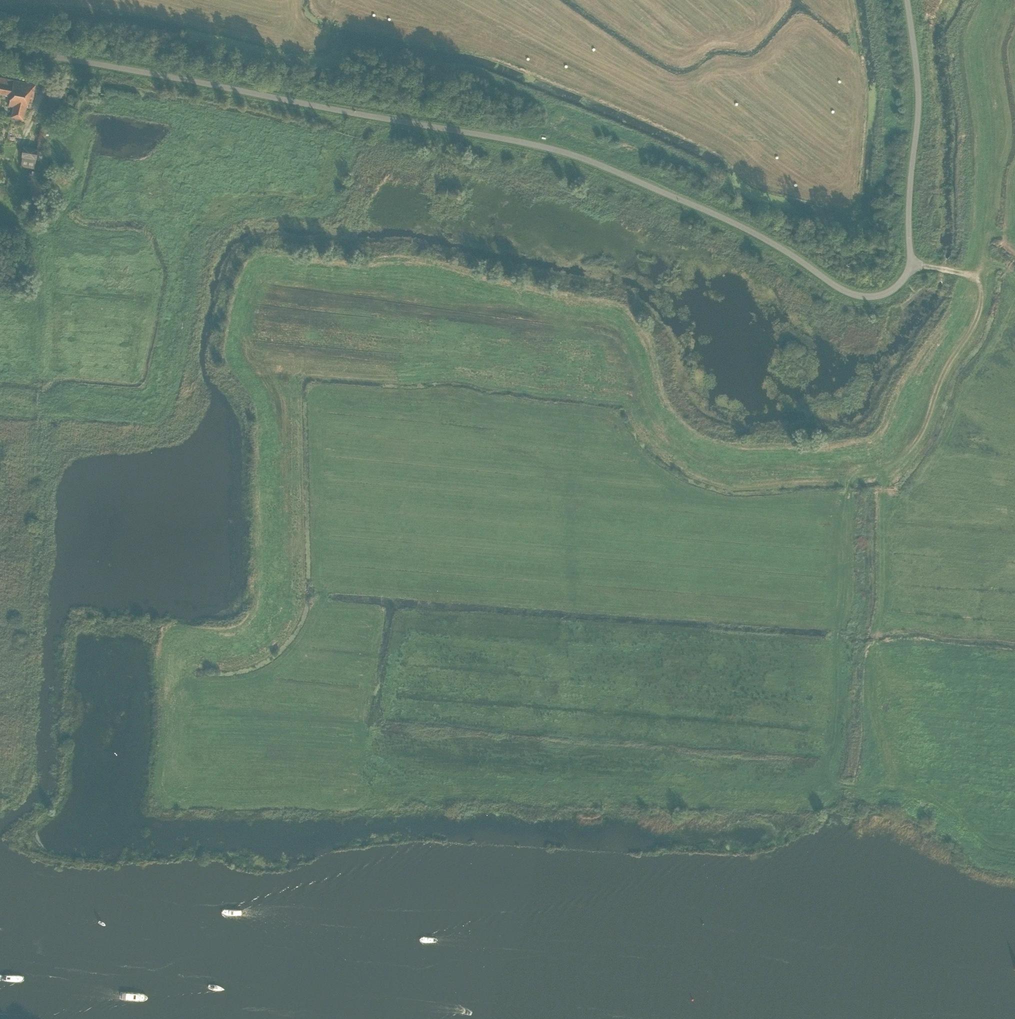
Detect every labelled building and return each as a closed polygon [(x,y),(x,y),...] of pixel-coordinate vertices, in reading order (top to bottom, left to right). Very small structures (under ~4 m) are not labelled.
[(0,78),(0,94),(5,95),(3,105),(13,107),(11,117),(23,120),(25,110),(26,110),(28,102),(32,103),(34,92),(38,93),(40,87),(35,86),(35,85),(0,78)] [(56,108),(60,95),(50,92),(46,105),(56,108)] [(22,157),(20,166),(34,169),(36,160),(41,161),(43,150),(41,149),(41,147),(44,148),(45,142),(50,143),(55,127),(42,124),(37,149),(23,146),(21,157),(22,157)] [(39,198),(42,172),(32,171),(29,196),(39,198)]
